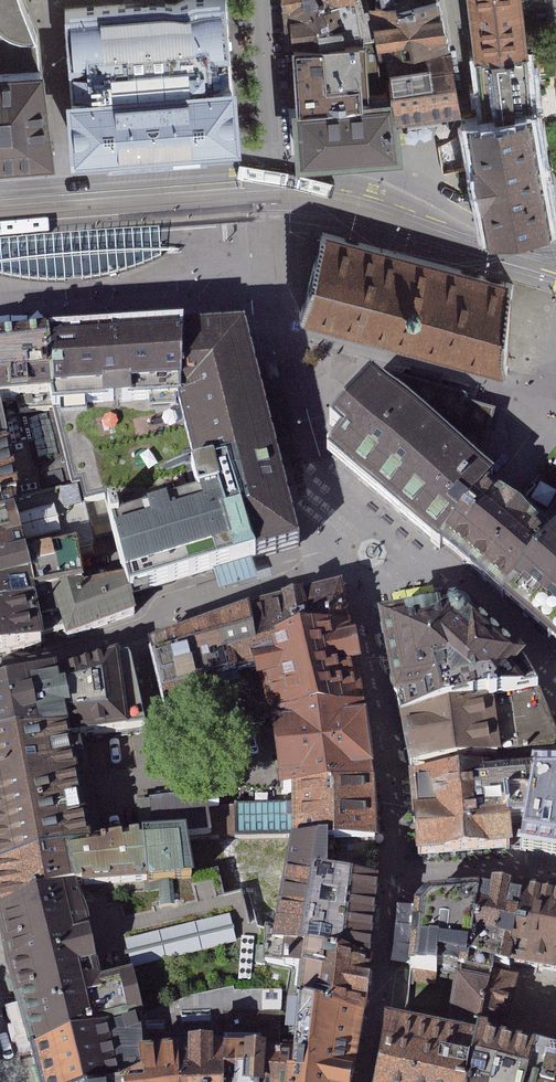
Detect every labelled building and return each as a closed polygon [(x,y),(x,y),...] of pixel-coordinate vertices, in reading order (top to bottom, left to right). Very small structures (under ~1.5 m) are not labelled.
[(226,0),(193,0),(102,7),(65,9),(69,65),(75,152),(158,146),(198,143),(236,140),(231,76),(226,0)] [(295,42),(366,36),(357,0),(319,0),(287,4),(290,42),(295,42)] [(447,0),(376,0),(388,48),(454,40),(447,0)] [(484,61),(532,56),(524,0),(515,0),(476,3),(484,61)] [(366,36),(295,42),(294,99),(371,93),(366,36)] [(461,101),(454,40),(388,48),(394,91),(396,108),(461,101)] [(552,216),(531,103),(532,56),(484,61),(491,111),(472,114),(493,227),(552,216)] [(53,153),(43,58),(0,62),(0,157),(53,153)] [(371,93),(294,99),(298,152),(320,151),(398,144),(396,116),(396,108),(394,91),(371,93)] [(0,245),(0,277),(10,279),(38,283),(66,284),(91,281),(109,277),(134,270),(161,261),(159,235),(0,245)] [(322,235),(299,315),(507,374),(508,287),(322,235)] [(244,333),(184,336),(46,343),(54,402),(72,481),(84,479),(88,494),(104,490),(116,535),(126,575),(134,592),(300,546),(244,333)] [(0,346),(0,406),(8,404),(20,438),(37,488),(72,481),(54,402),(46,343),(0,346)] [(275,362),(264,365),(287,461),(299,457),(275,362)] [(493,410),(362,375),(318,425),(331,436),(320,448),(429,544),(484,483),(479,479),(473,474),(493,410)] [(20,438),(8,404),(0,406),(0,444),(20,438)] [(37,488),(20,438),(0,444),(0,499),(37,488)] [(81,546),(95,543),(84,479),(37,488),(0,499),(0,567),(81,546)] [(490,488),(484,483),(429,544),(437,551),(487,595),(541,534),(490,488)] [(487,595),(555,656),(555,533),(548,526),(541,534),(487,595)] [(0,567),(0,608),(30,601),(86,584),(81,546),(0,567)] [(133,616),(134,592),(126,575),(86,584),(30,601),(40,645),(133,616)] [(337,585),(243,616),(246,652),(345,625),(337,585)] [(446,598),(378,616),(389,704),(395,703),(399,721),(488,701),(537,693),(516,665),(446,598)] [(30,601),(0,608),(0,654),(40,645),(30,601)] [(139,647),(140,652),(151,700),(249,676),(246,652),(243,616),(139,647)] [(345,625),(246,652),(249,676),(250,687),(260,686),(264,719),(361,712),(345,625)] [(0,689),(0,743),(55,735),(157,726),(151,700),(140,652),(64,671),(0,689)] [(404,772),(497,762),(555,753),(555,730),(537,693),(488,701),(399,721),(404,772)] [(288,793),(366,788),(361,712),(264,719),(270,793),(288,793)] [(55,735),(0,743),(0,805),(68,788),(55,735)] [(512,855),(531,768),(406,781),(412,863),(512,855)] [(531,768),(512,855),(555,862),(555,771),(531,768)] [(0,805),(0,869),(55,853),(81,845),(68,788),(0,805)] [(382,865),(366,788),(288,793),(289,814),(223,819),(223,848),(286,846),(287,855),(382,865)] [(176,839),(55,853),(65,894),(185,883),(182,851),(176,839)] [(0,869),(0,912),(65,894),(55,853),(0,869)] [(287,855),(269,950),(365,968),(382,865),(287,855)] [(464,982),(477,891),(400,899),(385,1027),(442,1039),(453,980),(464,982)] [(504,972),(513,892),(477,891),(464,982),(494,987),(496,972),(504,972)] [(513,892),(504,972),(520,973),(555,976),(555,899),(513,892)] [(0,912),(0,962),(15,1022),(23,1053),(98,1030),(134,1020),(125,981),(87,988),(65,894),(0,912)] [(280,975),(286,1014),(355,1023),(365,968),(269,950),(262,973),(280,975)] [(453,980),(442,1039),(467,1044),(507,1052),(520,973),(504,972),(496,972),(494,987),(464,982),(453,980)] [(277,1081),(347,1081),(355,1023),(286,1014),(280,1055),(277,1081)] [(377,1026),(368,1081),(459,1081),(467,1044),(442,1039),(385,1027),(377,1026)] [(23,1053),(32,1081),(114,1081),(98,1030),(23,1053)] [(467,1044),(459,1081),(517,1081),(523,1055),(507,1052),(467,1044)] [(172,1049),(129,1059),(132,1081),(173,1081),(172,1049)] [(173,1081),(210,1081),(210,1079),(202,1076),(202,1050),(172,1049),(173,1081)] [(202,1050),(202,1076),(210,1079),(210,1081),(253,1081),(255,1055),(202,1050)] [(255,1055),(253,1081),(277,1081),(280,1055),(255,1055)] [(523,1055),(517,1081),(555,1081),(555,1063),(523,1055)]
